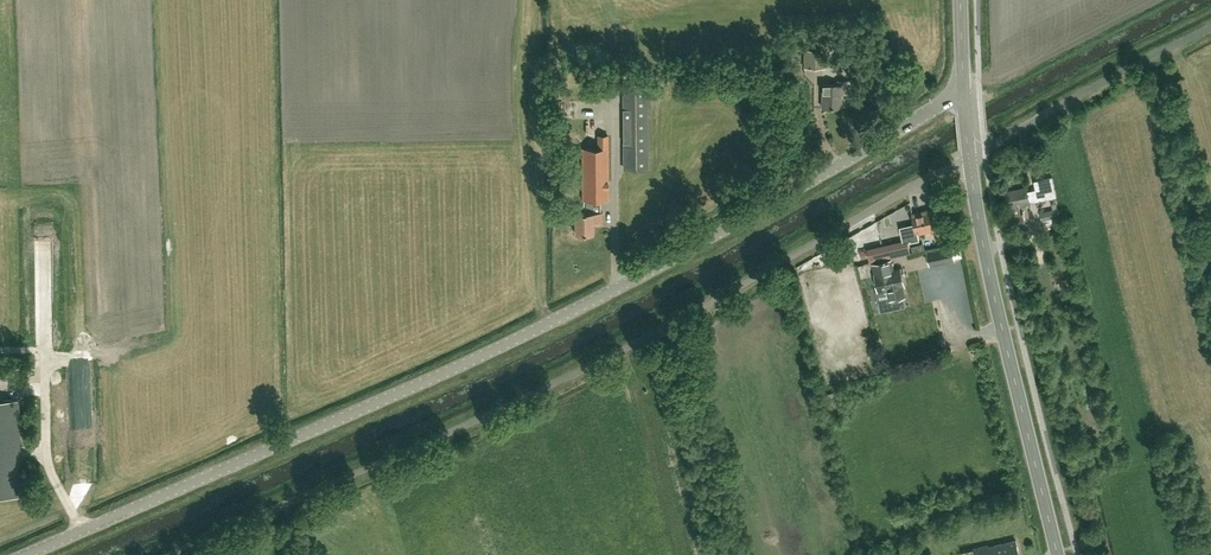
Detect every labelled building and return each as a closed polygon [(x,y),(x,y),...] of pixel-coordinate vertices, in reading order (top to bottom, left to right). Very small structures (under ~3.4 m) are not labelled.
[(803,67),(820,68),(825,68),(825,49),(804,49),(803,67)] [(897,85),(897,73),(886,73),(886,85),(897,85)] [(848,93),(848,80),(837,80),(837,84),(823,84),(823,107),(841,107),(841,93),(848,93)] [(624,168),(648,168),(647,82),(623,82),(624,168)] [(602,212),(593,212),(593,211),(592,211),(592,199),(608,199),(607,135),(598,135),(598,147),(582,148),(583,199),(584,199),(584,211),(575,211),(575,232),(593,232),(593,222),(602,222),(602,212)] [(1055,190),(1056,190),(1053,176),(1034,180),(1036,189),(1028,190),(1027,186),(1004,191),(1008,208),(1008,207),(1012,224),(1025,222),(1023,212),(1021,213),(1020,205),(1030,203),(1030,201),(1032,200),(1033,202),(1057,197),(1055,190)] [(1061,223),(1060,216),(1058,208),(1041,212),(1042,219),(1044,219),(1046,229),(1058,226),(1058,223),(1061,223)] [(901,227),(904,240),(867,248),(870,262),(910,253),(907,239),(919,237),(918,232),(939,227),(934,209),(913,214),(915,223),(901,227)] [(930,265),(954,259),(951,245),(927,251),(930,265)] [(903,296),(905,295),(902,284),(904,283),(900,268),(894,270),(892,260),(874,264),(879,289),(876,290),(878,302),(892,299),(892,301),(896,303),(902,302),(904,298),(903,296)] [(21,494),(19,400),(0,400),(0,495),(21,494)] [(1016,540),(995,545),(997,554),(1020,554),(1016,540)] [(989,545),(962,551),(963,554),(991,554),(989,545)]
